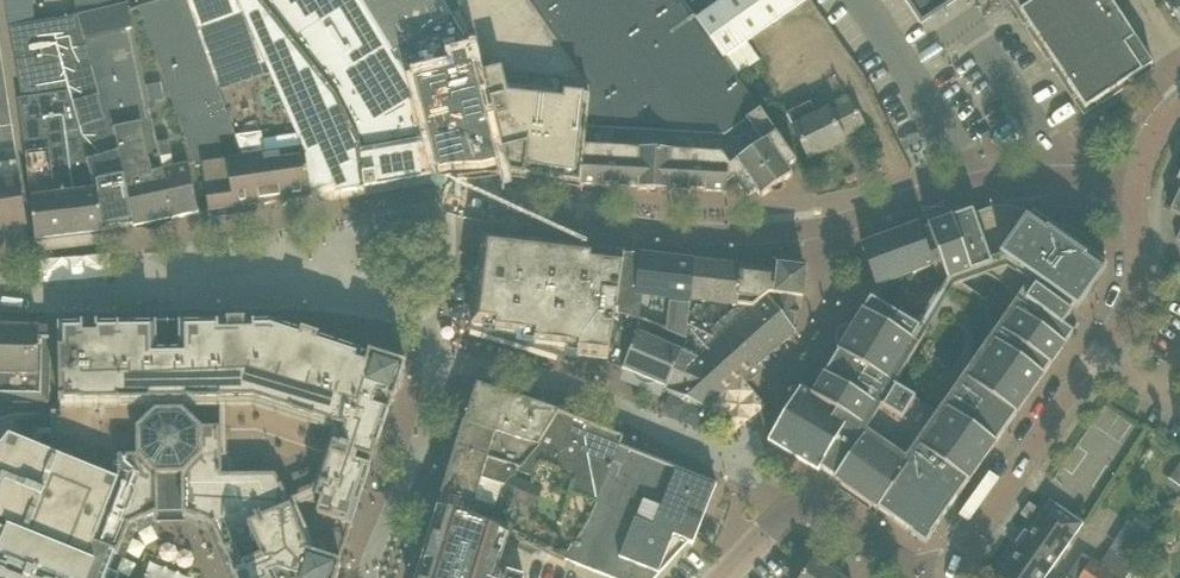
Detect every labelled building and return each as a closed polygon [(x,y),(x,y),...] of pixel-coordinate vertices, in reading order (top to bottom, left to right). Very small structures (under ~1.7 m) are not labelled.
[(9,13),(33,9),(32,0),(6,0),(9,13)] [(80,17),(104,12),(102,0),(83,0),(77,1),(80,17)] [(104,12),(129,7),(127,0),(102,0),(104,12)] [(257,205),(251,161),(245,162),(186,0),(165,0),(139,8),(196,170),(203,169),(209,211),(257,205)] [(257,205),(310,197),(306,155),(239,0),(186,0),(245,162),(251,161),(257,205)] [(365,189),(361,143),(337,95),(265,0),(239,0),(306,155),(310,197),(365,189)] [(337,95),(361,143),(365,189),(437,176),(414,85),(362,0),(265,0),(337,95)] [(414,85),(437,176),(437,177),(443,177),(443,182),(493,182),(493,177),(499,177),(464,34),(443,0),(362,0),(414,85)] [(581,186),(591,89),(556,39),(529,0),(456,0),(475,31),(492,102),(496,119),(497,119),(505,153),(504,153),(510,175),(525,178),(525,177),(581,186)] [(684,0),(529,0),(556,39),(590,13),(671,123),(737,78),(738,78),(737,76),(697,19),(684,0)] [(954,0),(909,0),(922,21),(954,0)] [(1111,0),(1013,0),(1085,108),(1152,64),(1144,51),(1111,0)] [(1179,23),(1179,0),(1165,0),(1179,23)] [(164,170),(162,157),(158,142),(150,101),(129,7),(104,12),(80,17),(134,221),(135,227),(174,218),(164,170)] [(33,9),(9,13),(11,27),(36,23),(33,9)] [(794,161),(737,78),(671,123),(590,13),(556,39),(591,89),(581,186),(638,189),(638,190),(670,192),(670,191),(727,194),(727,184),(735,179),(748,196),(756,190),(762,197),(790,175),(785,168),(794,161)] [(70,93),(102,227),(134,221),(80,17),(56,22),(56,20),(11,27),(24,98),(70,93)] [(30,241),(0,45),(0,239),(30,241)] [(813,105),(816,115),(788,123),(799,156),(866,135),(853,92),(813,105)] [(70,93),(24,98),(19,99),(32,198),(31,198),(36,241),(42,241),(41,239),(98,232),(99,233),(103,233),(102,227),(70,93)] [(787,122),(814,112),(810,102),(783,112),(787,122)] [(169,140),(158,142),(162,157),(172,155),(169,140)] [(164,170),(174,218),(200,213),(188,165),(164,170)] [(1170,211),(1179,216),(1179,191),(1170,211)] [(969,483),(1066,345),(1058,339),(1064,330),(1066,328),(1063,326),(1072,314),(1069,312),(1074,305),(1077,308),(1107,265),(1086,250),(1082,256),(1049,233),(1053,228),(1032,213),(1031,215),(1027,212),(1023,210),(1019,209),(1015,207),(1011,206),(1007,206),(1004,205),(1001,206),(998,206),(995,206),(974,214),(973,211),(953,218),(951,218),(951,219),(949,219),(932,226),(932,227),(931,227),(943,261),(941,261),(948,280),(920,328),(918,326),(897,314),(895,313),(879,303),(872,315),(866,312),(863,311),(862,312),(863,312),(856,324),(852,323),(848,323),(844,325),(841,327),(838,330),(836,334),(836,338),(836,342),(838,346),(841,349),(831,365),(839,370),(833,379),(825,374),(824,376),(825,376),(813,396),(812,395),(812,396),(852,419),(820,469),(926,543),(936,528),(968,483),(969,483)] [(943,261),(931,227),(932,227),(932,226),(930,226),(928,226),(929,228),(920,232),(917,225),(863,245),(878,286),(932,266),(932,265),(941,261),(943,261)] [(471,294),(477,295),(472,326),(607,366),(607,365),(608,365),(616,315),(626,254),(482,238),(479,262),(475,262),(474,267),(473,282),(471,294)] [(616,315),(659,326),(689,334),(696,263),(696,262),(694,262),(642,257),(642,256),(626,254),(616,315)] [(96,279),(97,257),(49,256),(48,277),(96,279)] [(728,329),(739,319),(741,268),(696,263),(689,334),(687,351),(694,354),(701,357),(728,329)] [(768,294),(798,297),(803,297),(806,271),(779,267),(779,272),(744,268),(741,267),(741,268),(739,319),(768,294)] [(759,365),(763,361),(768,362),(772,359),(772,354),(773,353),(778,353),(781,350),(782,345),(786,341),(791,341),(795,338),(796,332),(797,331),(794,328),(798,297),(768,294),(739,319),(728,329),(759,365)] [(654,339),(659,326),(616,315),(608,365),(623,371),(624,370),(639,334),(654,339)] [(377,448),(378,448),(393,401),(394,402),(406,366),(370,354),(369,355),(318,339),(319,337),(303,332),(302,333),(272,324),(204,324),(204,322),(159,323),(133,323),(133,325),(99,326),(99,324),(82,324),(82,326),(60,326),(61,411),(52,411),(52,446),(53,457),(118,483),(93,545),(116,554),(118,555),(129,528),(128,527),(144,519),(145,521),(159,514),(169,514),(184,514),(198,520),(198,519),(214,526),(214,527),(234,570),(232,570),(236,577),(337,577),(341,564),(340,564),(371,468),(370,468),(371,464),(377,448)] [(51,337),(50,337),(50,329),(40,329),(40,327),(0,326),(0,412),(2,412),(3,401),(49,402),(51,337)] [(694,354),(687,351),(689,334),(659,326),(654,339),(639,334),(624,370),(665,388),(665,389),(678,394),(694,354)] [(701,357),(694,354),(678,394),(708,408),(709,406),(743,378),(746,381),(751,382),(760,375),(760,369),(758,366),(759,365),(728,329),(701,357)] [(478,385),(457,449),(520,470),(542,445),(559,416),(560,413),(478,385)] [(852,419),(812,396),(800,389),(769,441),(819,471),(820,469),(852,419)] [(565,560),(566,559),(586,533),(620,446),(622,441),(559,416),(542,445),(520,470),(503,490),(490,525),(510,535),(565,560)] [(116,554),(93,545),(118,483),(53,457),(52,446),(42,447),(41,450),(11,438),(1,449),(0,452),(0,577),(118,577),(120,574),(110,570),(116,554)] [(620,446),(586,533),(566,559),(615,577),(655,577),(688,541),(695,543),(717,485),(620,446)] [(503,490),(520,470),(457,449),(456,448),(441,496),(443,497),(476,506),(473,516),(490,525),(503,490)] [(1165,485),(1178,494),(1179,491),(1179,463),(1165,485)] [(443,497),(440,507),(438,507),(417,577),(497,577),(510,535),(490,525),(473,516),(476,506),(443,497)] [(1084,524),(1051,500),(996,577),(1046,577),(1084,524)] [(1037,507),(1029,502),(1021,514),(1029,519),(1037,507)] [(1110,549),(1102,561),(1126,577),(1134,565),(1110,549)] [(811,563),(801,577),(846,577),(817,559),(815,561),(813,559),(811,563)] [(1092,560),(1080,577),(1120,577),(1092,560)]
